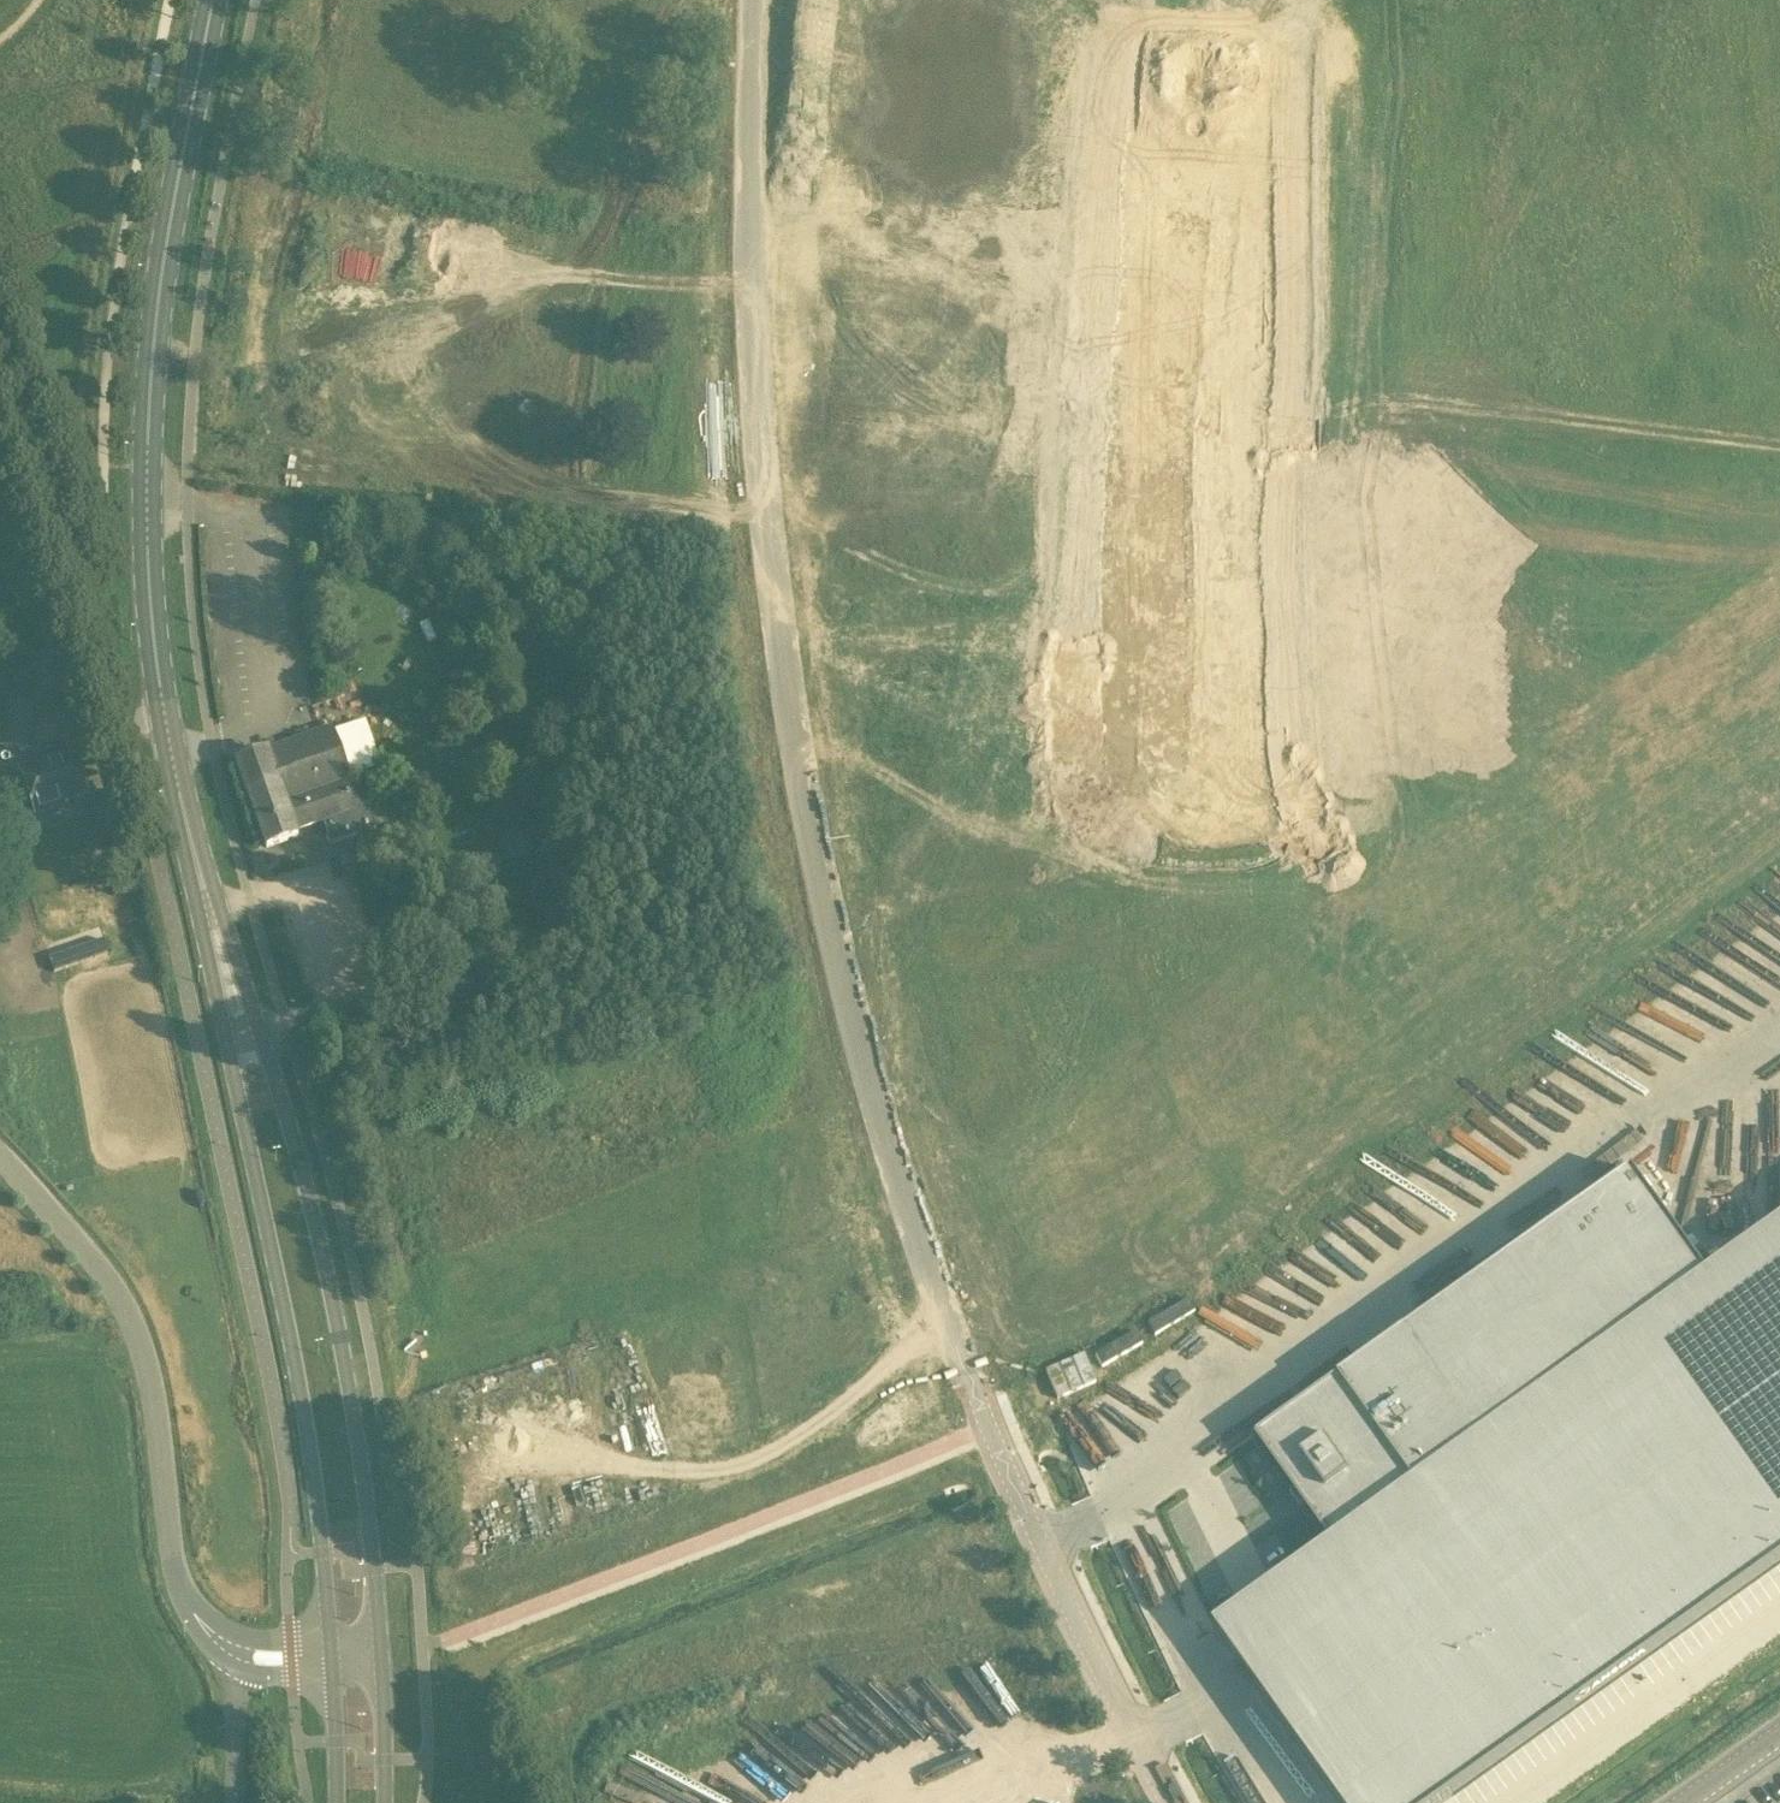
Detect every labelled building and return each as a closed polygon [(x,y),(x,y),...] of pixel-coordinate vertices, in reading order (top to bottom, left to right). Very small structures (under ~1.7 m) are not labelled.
[(326,728),(266,750),(267,752),(236,763),(266,848),(297,836),(295,832),(323,823),(327,837),(326,837),(328,844),(330,843),(330,845),(375,830),(367,805),(362,807),(332,726),(326,728)] [(49,761),(48,758),(26,766),(19,768),(35,815),(64,805),(63,802),(87,794),(85,791),(72,754),(49,761)] [(382,813),(391,839),(402,836),(392,809),(382,813)] [(101,941),(48,960),(53,974),(106,955),(101,941)] [(1214,1628),(1339,1802),(1444,1802),(1779,1564),(1779,1226),(1708,1277),(1631,1170),(1256,1437),(1332,1544),(1214,1628)]
